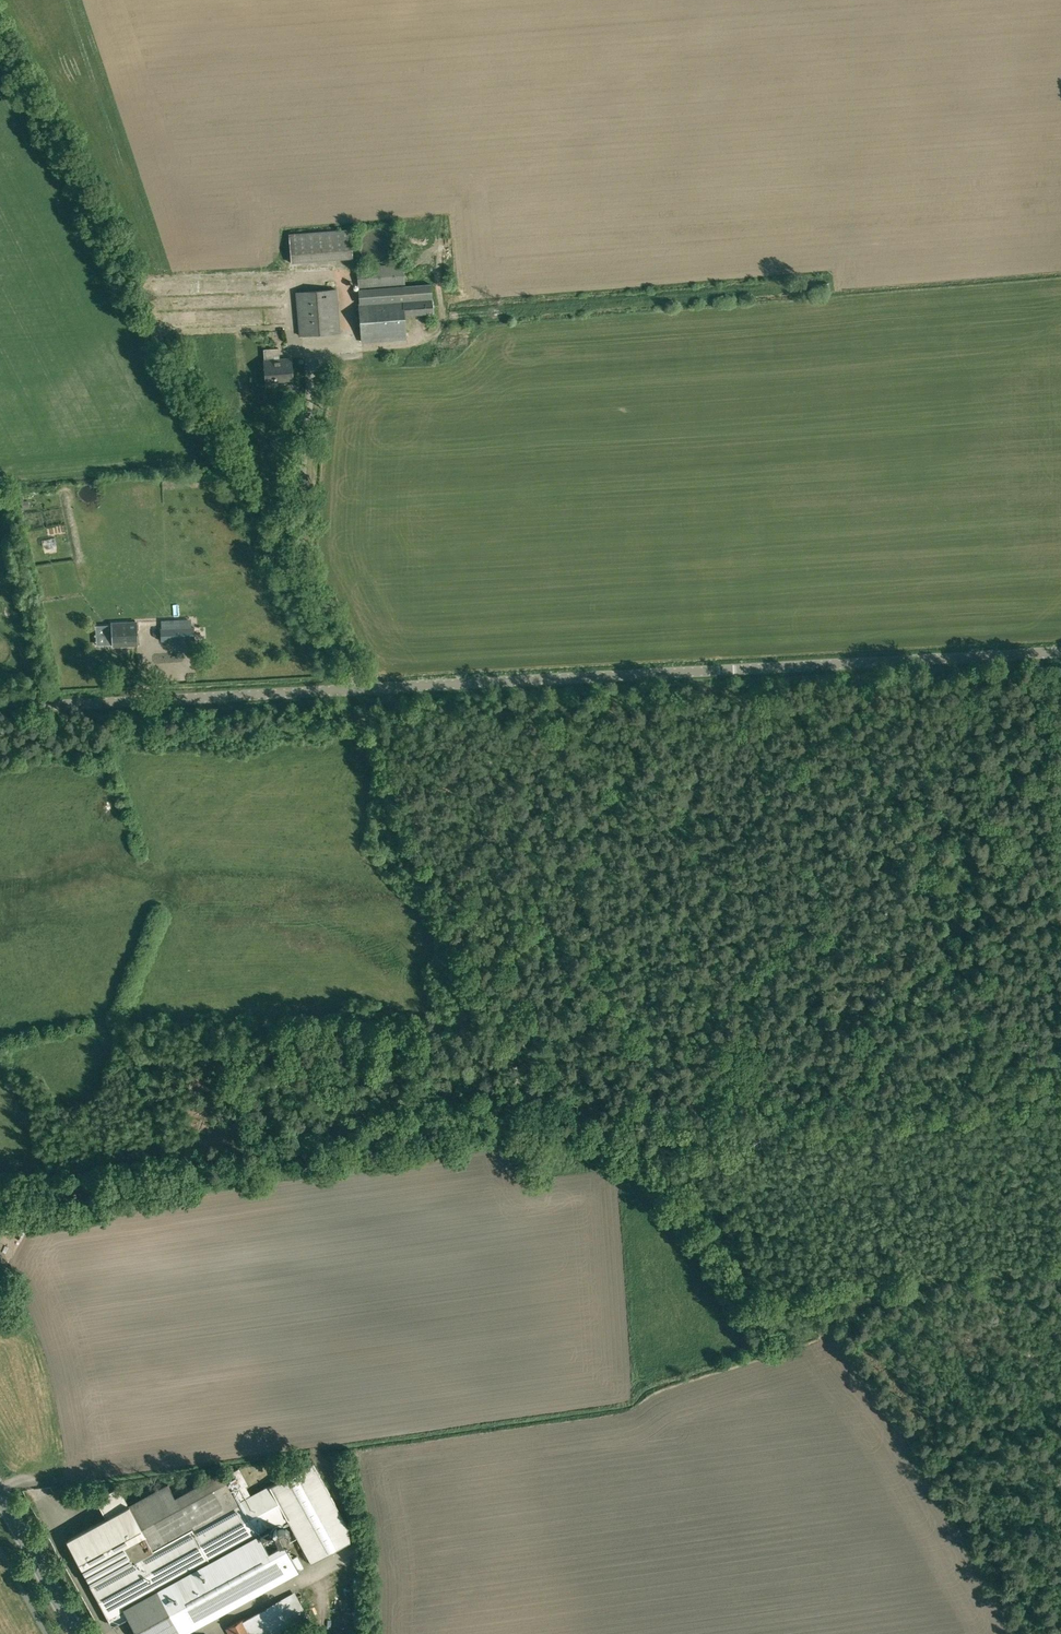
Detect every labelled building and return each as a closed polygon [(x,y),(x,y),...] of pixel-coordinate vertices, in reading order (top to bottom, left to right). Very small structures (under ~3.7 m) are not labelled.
[(291,263),(353,259),(351,229),(289,234),(291,263)] [(431,282),(405,284),(402,263),(357,267),(359,288),(358,288),(362,342),(405,338),(404,316),(434,313),(431,282)] [(340,333),(337,288),(296,292),(299,336),(340,333)] [(279,348),(264,350),(265,360),(264,360),(266,386),(277,385),(276,378),(292,377),(291,358),(279,359),(279,348)] [(28,500),(21,501),(22,508),(29,507),(28,500)] [(137,645),(136,622),(112,623),(113,646),(137,645)] [(194,627),(165,629),(166,641),(195,639),(194,627)] [(176,1035),(172,1021),(154,1026),(158,1039),(176,1035)] [(137,1633),(180,1633),(350,1541),(349,1528),(313,1462),(250,1496),(244,1486),(247,1484),(238,1469),(224,1477),(222,1473),(174,1498),(168,1486),(131,1506),(122,1489),(95,1504),(103,1520),(67,1539),(113,1624),(128,1616),(137,1633)] [(295,1592),(227,1631),(229,1633),(275,1633),(308,1615),(295,1592)]
